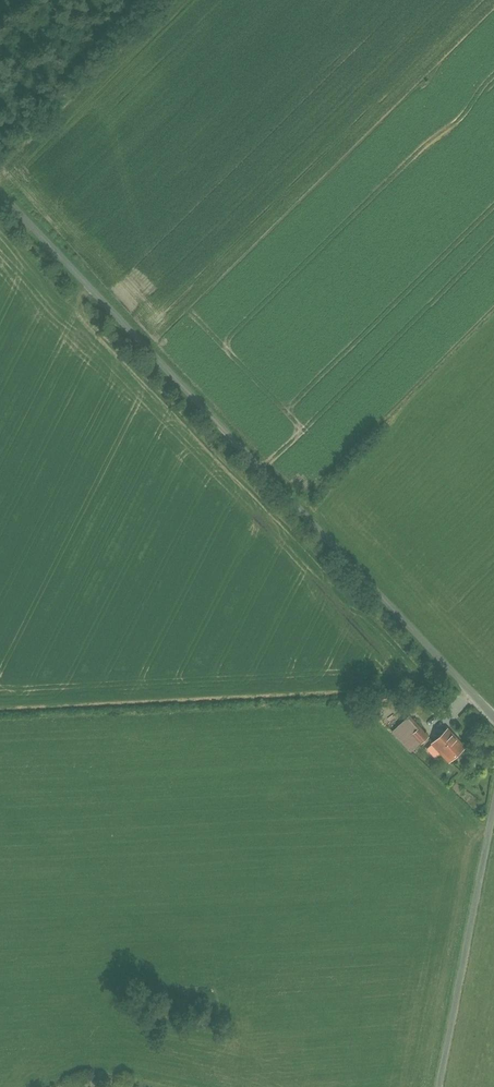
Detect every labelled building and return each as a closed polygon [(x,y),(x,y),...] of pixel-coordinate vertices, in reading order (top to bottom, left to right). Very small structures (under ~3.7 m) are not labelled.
[(366,708),(375,718),(383,709),(374,700),(366,708)] [(438,712),(424,722),(428,727),(442,717),(438,712)] [(415,730),(422,723),(414,713),(398,727),(406,737),(415,730)] [(422,723),(415,730),(416,730),(422,738),(423,739),(431,732),(422,723)] [(447,729),(434,741),(451,760),(465,747),(447,729)] [(422,738),(416,730),(409,736),(416,744),(422,738)]
